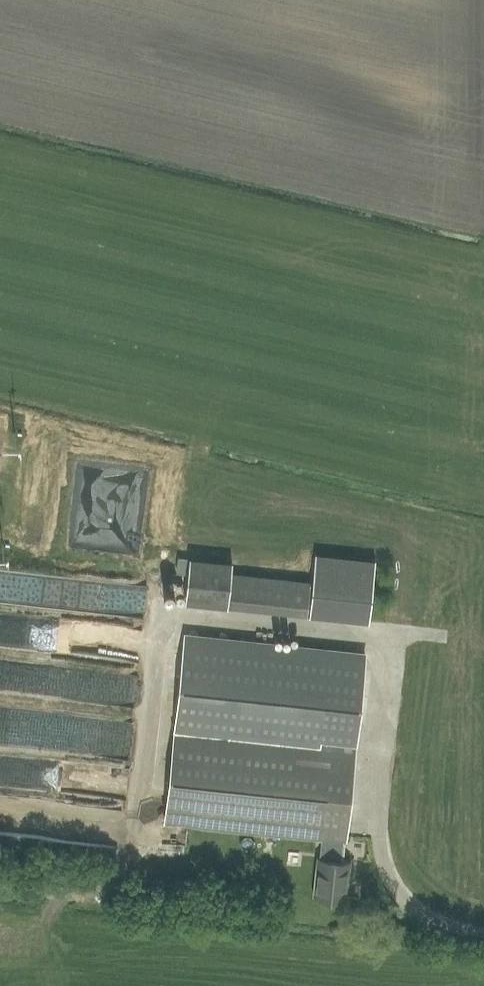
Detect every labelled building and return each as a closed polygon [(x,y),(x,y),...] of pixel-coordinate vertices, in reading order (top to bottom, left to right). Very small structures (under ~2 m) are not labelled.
[(238,557),(195,553),(191,601),(376,616),(381,555),(319,550),(317,577),(237,570),(238,557)] [(0,581),(0,583),(0,598),(10,600),(13,584),(0,581)] [(184,639),(174,731),(316,745),(316,737),(319,737),(357,741),(366,651),(185,632),(184,639)] [(19,713),(21,732),(37,730),(35,711),(19,713)] [(346,840),(357,741),(319,737),(316,737),(316,745),(174,731),(165,821),(322,837),(320,858),(318,858),(314,895),(347,899),(351,861),(341,860),(343,840),(346,840)] [(110,769),(108,795),(130,797),(132,770),(110,769)]
